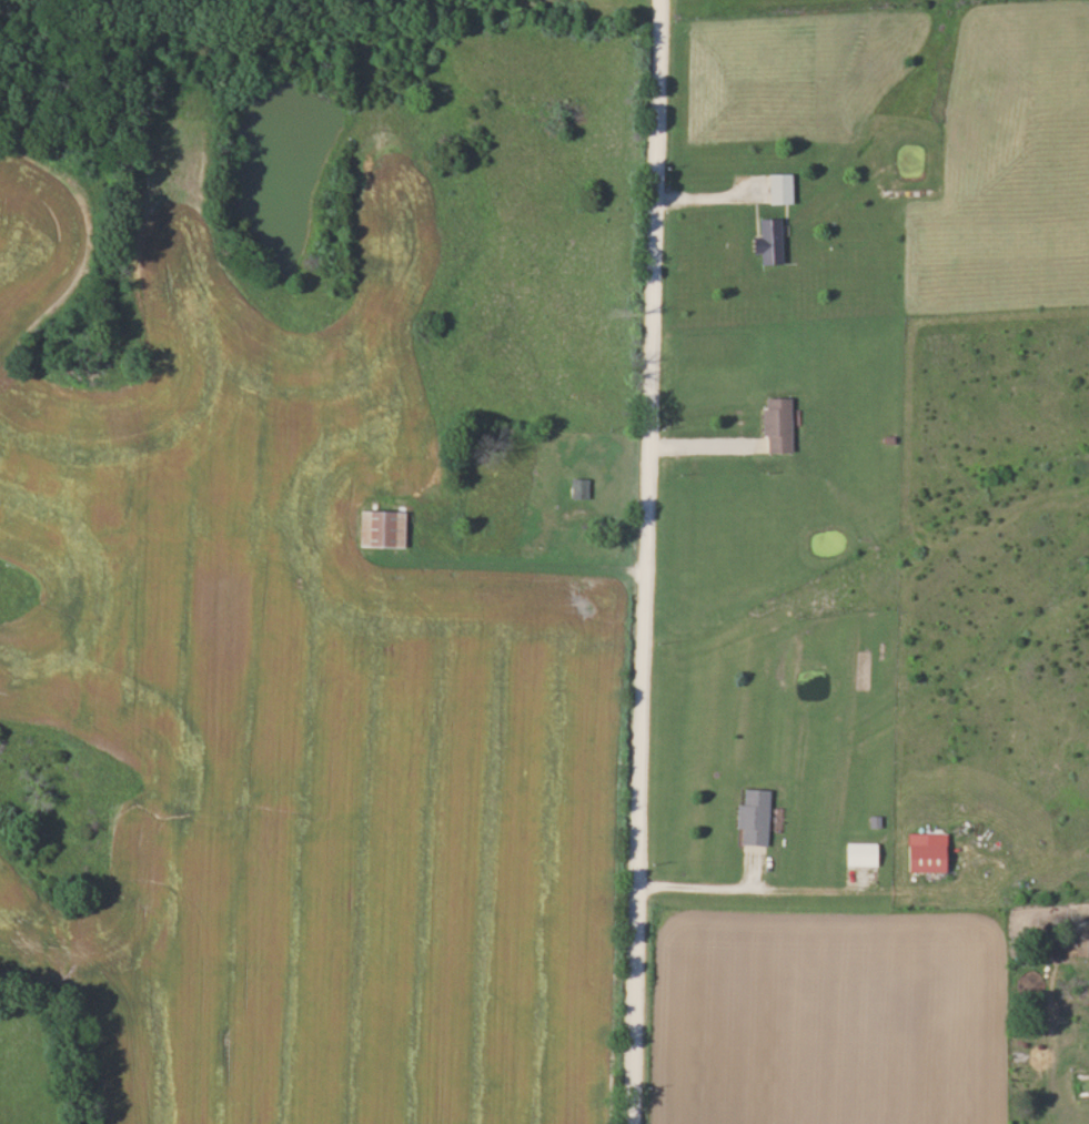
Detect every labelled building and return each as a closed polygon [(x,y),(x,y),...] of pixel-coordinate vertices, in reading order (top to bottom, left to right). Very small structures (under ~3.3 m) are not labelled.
[(748,238),(749,255),(757,254),(757,265),(778,265),(777,220),(755,220),(755,238),(748,238)] [(761,453),(788,453),(788,400),(761,400),(761,453)] [(603,482),(603,444),(567,444),(567,500),(587,500),(587,482),(603,482)] [(355,549),(400,549),(400,513),(355,513),(355,549)] [(765,845),(766,789),(740,789),(740,804),(734,804),(733,829),(739,830),(738,844),(765,845)] [(902,872),(942,872),(942,844),(902,844),(902,872)]
